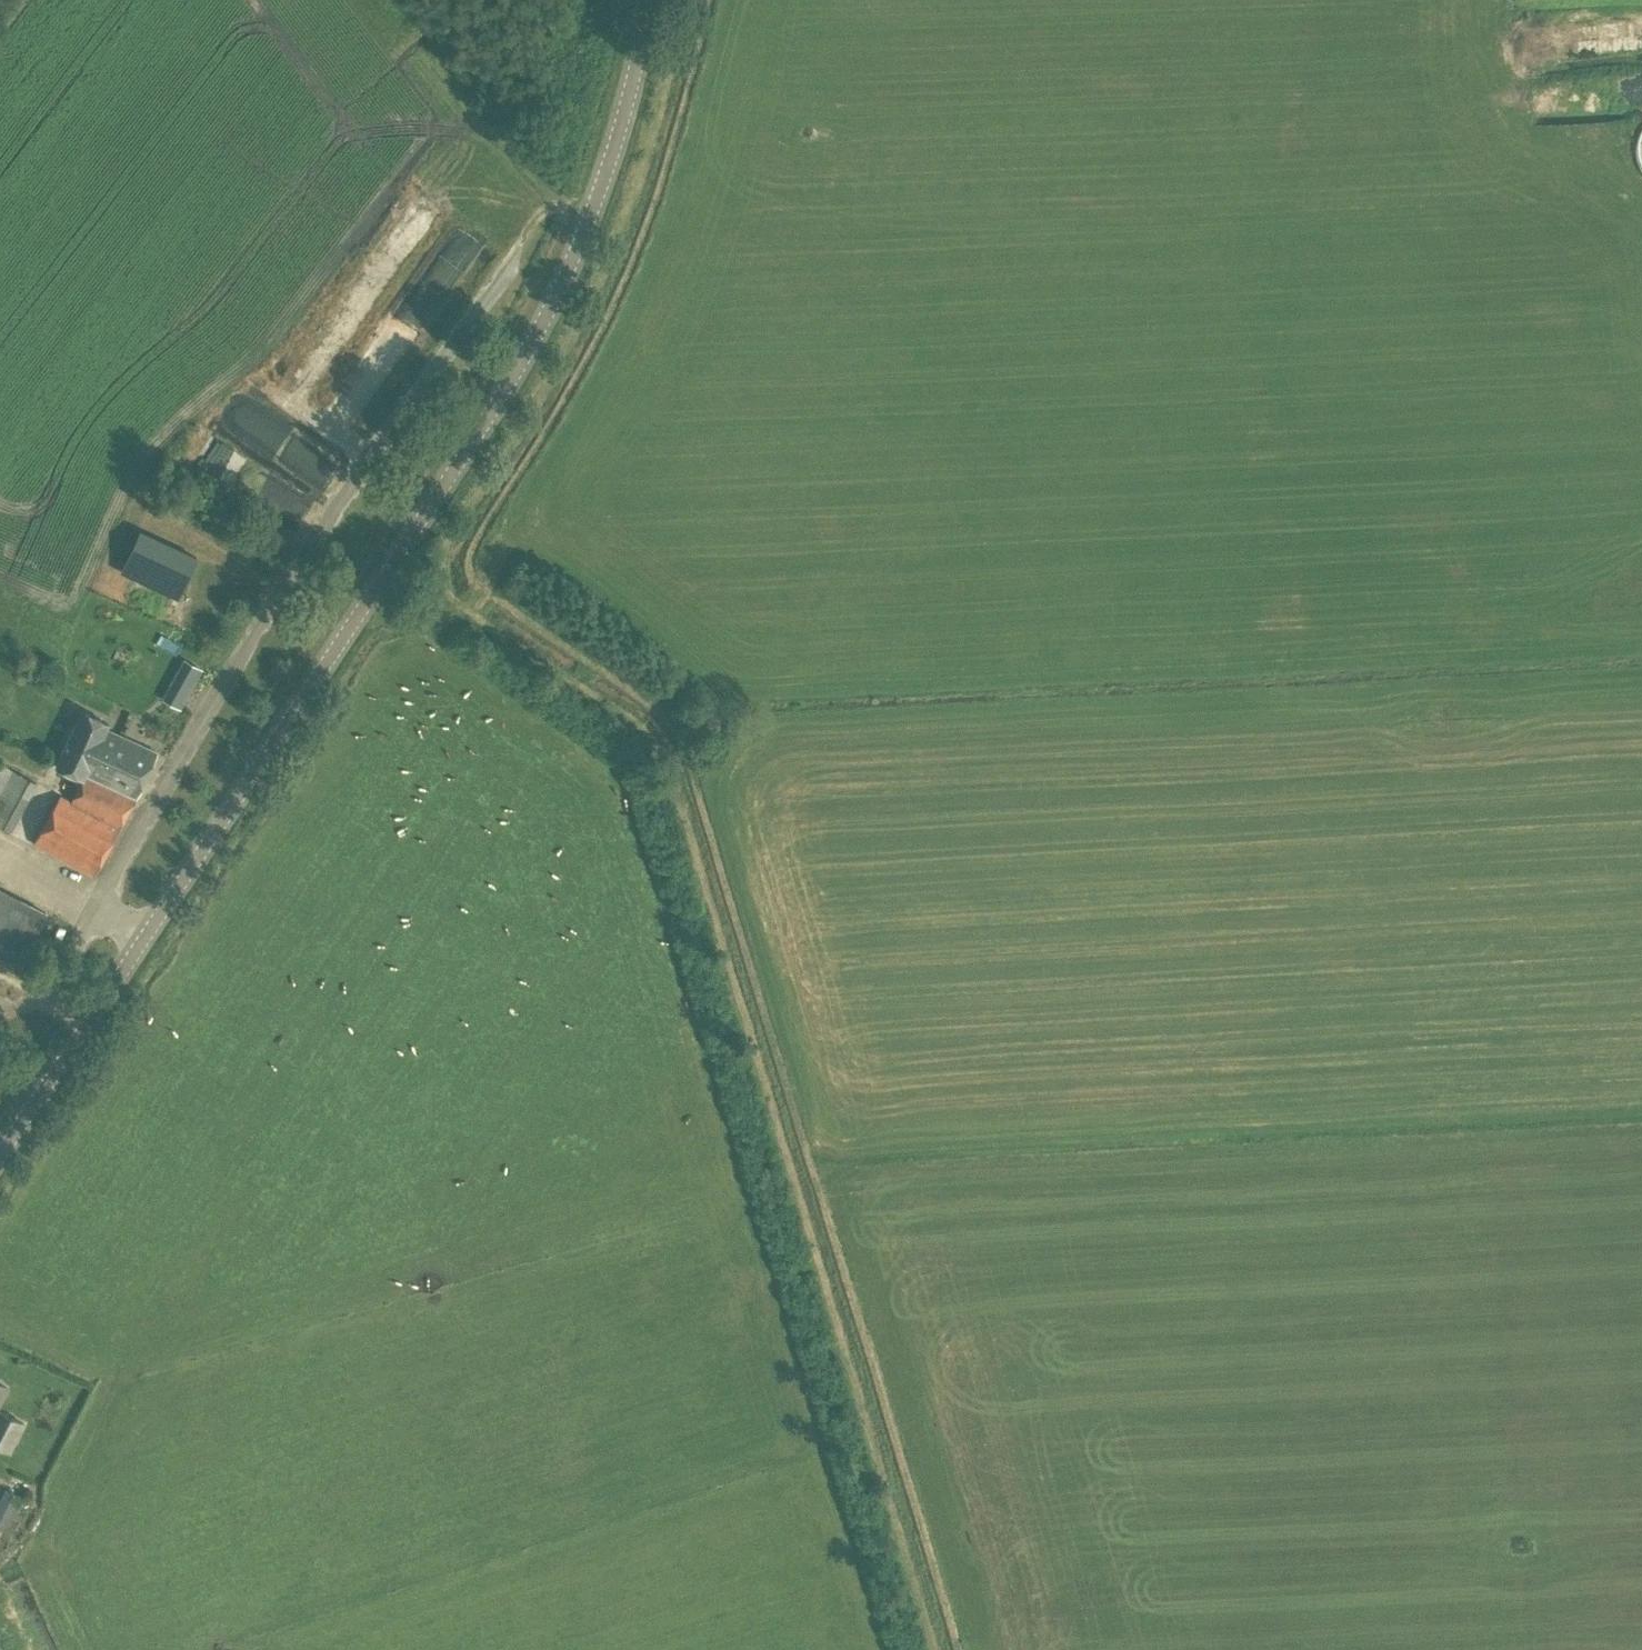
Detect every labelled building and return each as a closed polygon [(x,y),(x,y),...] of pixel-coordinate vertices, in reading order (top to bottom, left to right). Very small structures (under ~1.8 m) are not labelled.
[(1538,42),(1539,59),(1559,57),(1558,41),(1538,42)] [(460,327),(453,338),(470,348),(476,336),(460,327)] [(263,417),(253,397),(232,408),(243,428),(263,417)] [(178,601),(198,556),(140,529),(119,573),(178,601)] [(427,593),(431,587),(425,583),(421,590),(427,593)] [(184,660),(177,673),(193,682),(201,669),(184,660)] [(72,773),(82,778),(71,801),(60,795),(34,843),(93,874),(136,798),(157,752),(106,729),(108,723),(81,710),(56,765),(72,773)] [(0,767),(0,825),(12,831),(37,783),(2,764),(0,767)] [(8,876),(12,866),(0,861),(0,873),(8,876)] [(45,912),(0,889),(0,954),(19,964),(45,912)] [(11,1453),(26,1422),(0,1409),(0,1447),(11,1453)] [(20,1520),(15,1518),(25,1497),(5,1487),(0,1497),(0,1558),(20,1520)]
